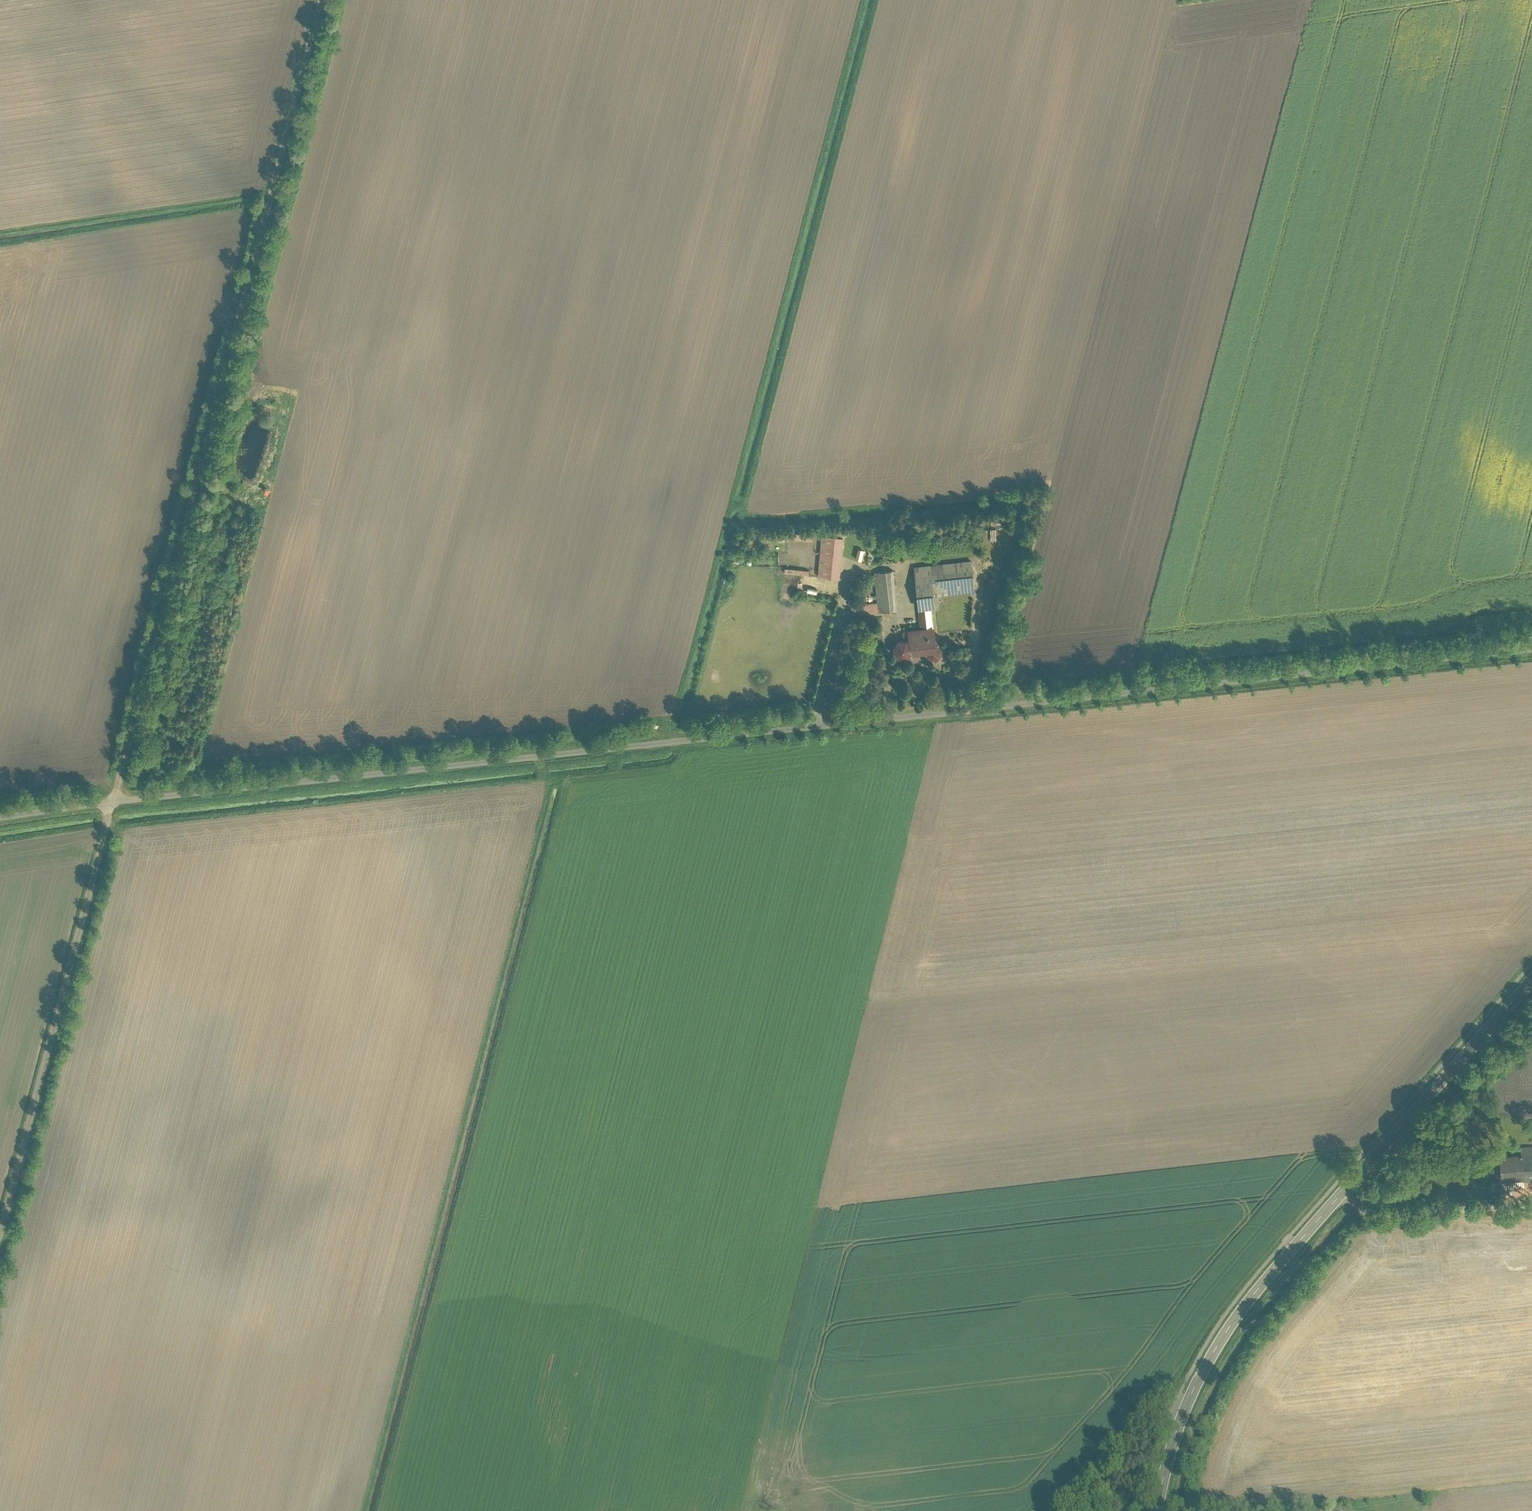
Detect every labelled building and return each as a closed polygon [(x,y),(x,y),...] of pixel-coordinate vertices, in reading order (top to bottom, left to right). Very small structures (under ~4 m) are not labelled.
[(991,520),(991,528),(980,528),(981,540),(1001,539),(999,520),(991,520)] [(843,533),(822,532),(819,573),(841,575),(843,533)] [(973,557),(914,563),(919,604),(932,603),(937,602),(936,594),(977,589),(973,557)] [(894,567),(874,569),(879,609),(899,606),(894,567)] [(938,643),(932,603),(919,604),(918,605),(920,624),(909,625),(909,633),(900,634),(894,641),(895,649),(901,654),(907,654),(912,649),(927,647),(928,653),(933,657),(939,657),(943,652),(942,645),(938,643)] [(1501,1185),(1531,1181),(1531,1155),(1523,1156),(1523,1150),(1498,1153),(1501,1185)]
